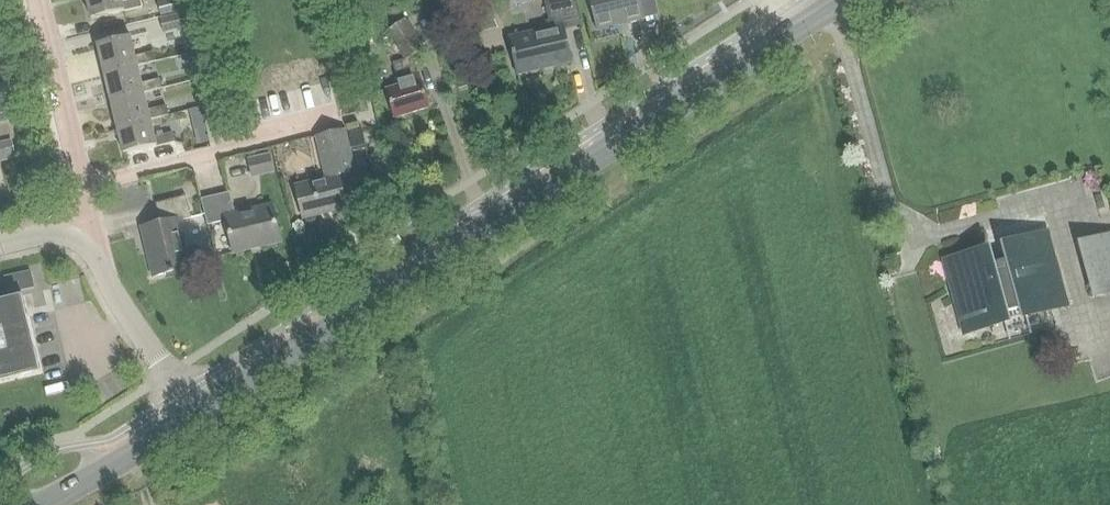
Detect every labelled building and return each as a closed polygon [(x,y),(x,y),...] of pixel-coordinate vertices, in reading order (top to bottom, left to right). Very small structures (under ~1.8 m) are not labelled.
[(93,19),(126,11),(126,12),(143,8),(141,0),(133,0),(123,3),(122,0),(88,0),(93,19)] [(186,0),(162,0),(158,1),(161,16),(188,10),(186,0)] [(576,0),(544,0),(551,29),(509,38),(518,75),(571,62),(564,30),(582,26),(576,0)] [(597,30),(644,19),(640,0),(589,0),(597,30)] [(159,17),(163,32),(190,26),(186,11),(159,17)] [(404,60),(423,48),(406,20),(387,31),(404,60)] [(138,65),(139,66),(156,62),(154,52),(137,57),(132,37),(97,45),(105,74),(138,65)] [(145,92),(146,93),(163,89),(161,79),(143,84),(139,66),(138,65),(105,74),(112,101),(145,92)] [(387,90),(395,118),(429,108),(418,73),(397,79),(399,86),(387,90)] [(14,118),(9,92),(0,94),(0,121),(14,118)] [(151,120),(152,121),(170,116),(167,106),(150,111),(146,93),(145,92),(112,101),(119,128),(151,120)] [(151,120),(119,128),(125,154),(158,145),(158,147),(176,142),(174,133),(156,138),(152,121),(151,120)] [(319,136),(322,151),(329,178),(295,186),(303,219),(347,208),(339,176),(352,173),(342,131),(319,136)] [(16,158),(11,139),(0,142),(0,161),(16,158)] [(248,158),(252,177),(275,172),(271,153),(248,158)] [(234,253),(281,242),(272,205),(235,214),(229,192),(201,199),(207,225),(226,221),(234,253)] [(179,221),(191,218),(186,196),(156,204),(160,223),(141,228),(153,277),(190,268),(179,221)] [(946,261),(966,332),(1065,305),(1045,234),(1006,245),(1010,263),(991,268),(986,250),(946,261)] [(1094,300),(1109,296),(1109,237),(1079,245),(1094,300)] [(17,274),(19,283),(32,280),(30,271),(17,274)] [(6,286),(19,283),(17,274),(4,277),(6,286)] [(32,280),(19,283),(21,291),(34,288),(32,280)] [(21,291),(19,283),(6,286),(8,295),(21,291)] [(41,373),(23,296),(0,301),(0,382),(41,373)]
